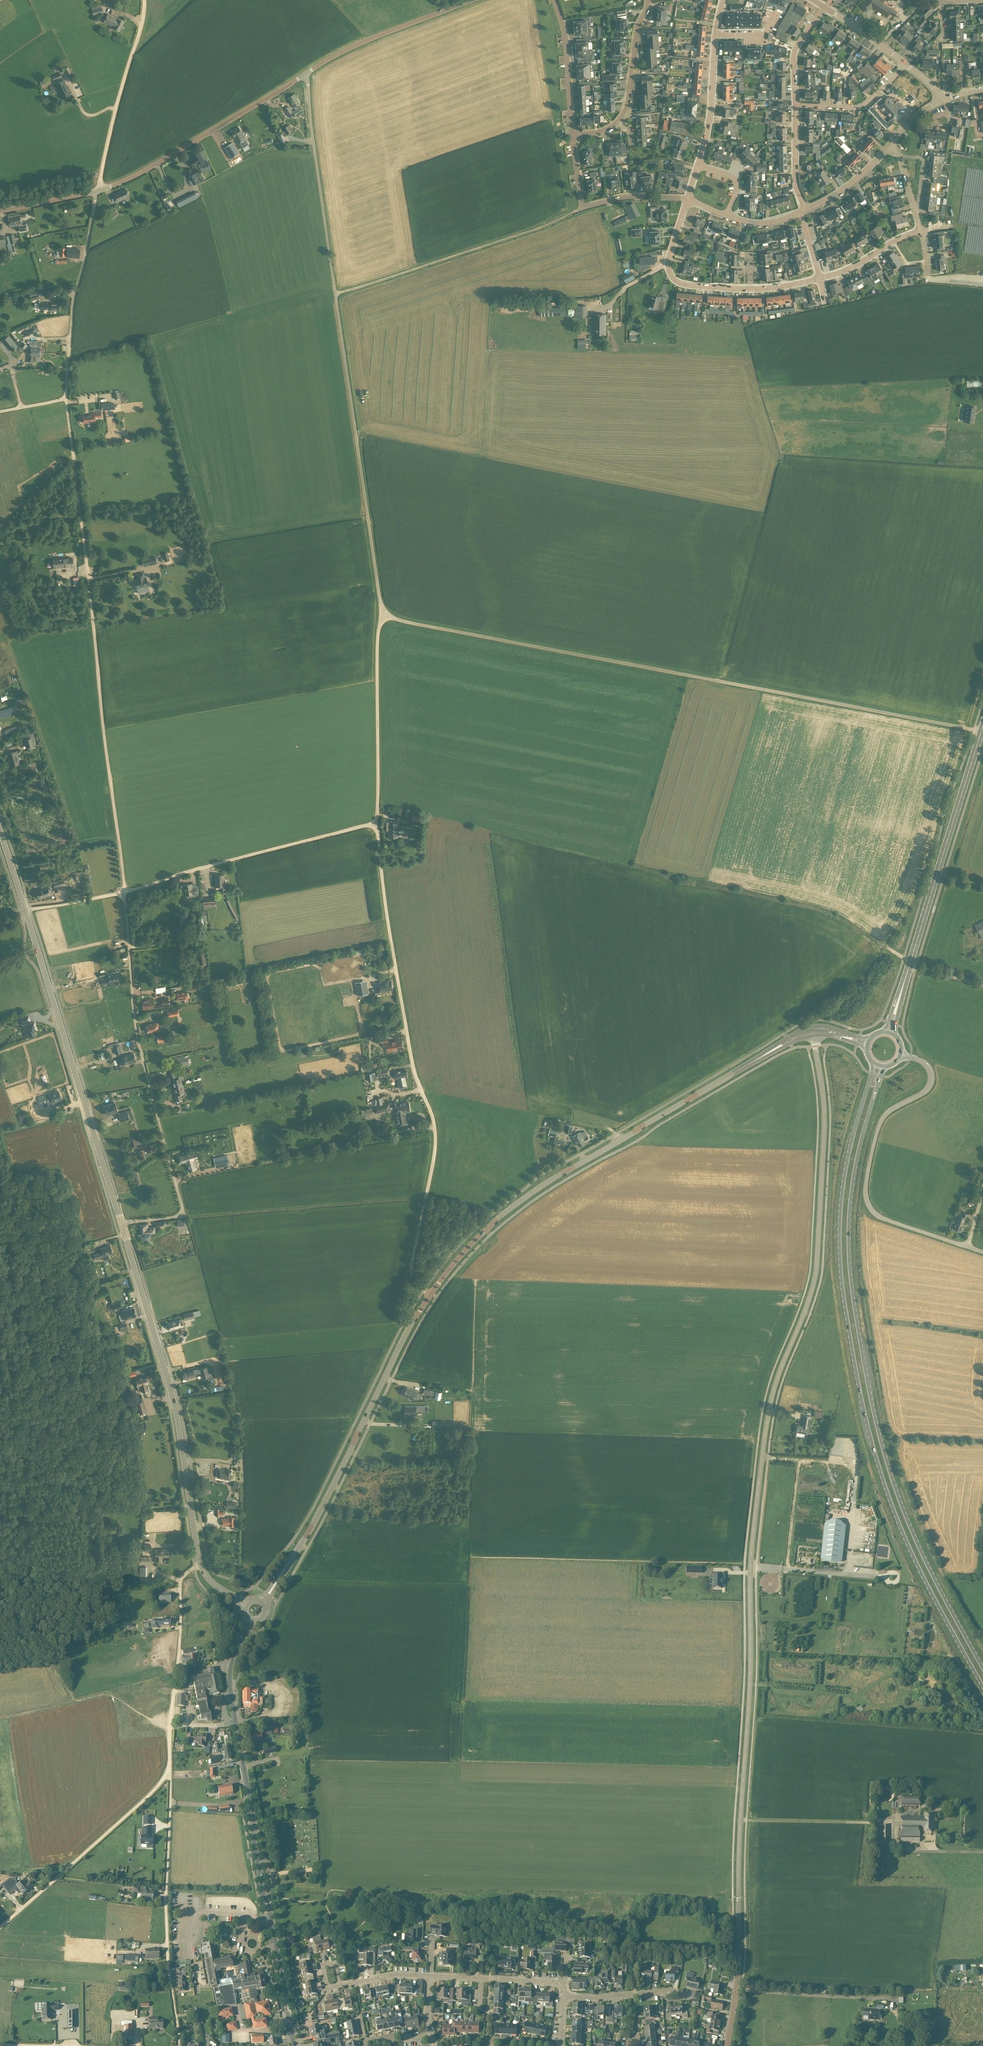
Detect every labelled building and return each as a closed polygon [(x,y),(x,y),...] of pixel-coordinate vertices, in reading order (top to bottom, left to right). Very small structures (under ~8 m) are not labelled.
[(775,7),(781,8),(780,10),(785,11),(788,4),(784,3),(785,0),(777,0),(776,4),(775,7)] [(861,5),(865,10),(867,11),(872,7),(878,11),(878,10),(887,16),(890,12),(894,16),(895,15),(897,12),(890,8),(883,3),(885,0),(887,2),(889,0),(880,0),(879,1),(878,0),(866,0),(861,5)] [(921,0),(920,0),(906,14),(908,16),(922,1),(921,0)] [(790,5),(786,10),(790,12),(791,10),(796,13),(802,4),(796,1),(793,7),(790,5)] [(705,2),(703,10),(709,11),(711,4),(705,2)] [(934,8),(928,3),(920,11),(926,16),(934,8)] [(802,4),(796,13),(802,16),(807,8),(802,4)] [(93,16),(103,13),(101,5),(91,7),(93,16)] [(657,8),(656,14),(665,16),(666,16),(667,10),(670,10),(670,7),(664,6),(663,9),(657,8)] [(807,8),(802,16),(807,19),(805,22),(808,24),(812,18),(809,17),(812,11),(807,8)] [(707,19),(709,11),(703,10),(701,17),(707,19)] [(949,18),(951,18),(959,17),(959,10),(954,10),(954,11),(949,11),(949,18)] [(626,12),(617,13),(618,17),(621,17),(621,19),(619,19),(620,31),(621,31),(621,32),(624,32),(624,31),(628,30),(628,25),(627,25),(627,19),(626,19),(626,16),(627,16),(626,12)] [(124,22),(118,19),(108,13),(103,22),(113,28),(119,31),(124,22)] [(666,16),(665,16),(656,14),(655,20),(662,21),(661,24),(667,25),(668,22),(666,22),(666,16)] [(927,21),(923,17),(917,24),(921,27),(927,21)] [(573,24),(573,28),(590,27),(589,18),(582,18),(583,21),(574,22),(574,24),(573,24)] [(791,25),(788,30),(796,36),(800,30),(794,26),(796,23),(791,20),(789,23),(791,25)] [(928,28),(927,29),(931,34),(938,27),(933,22),(932,23),(929,20),(925,25),(928,28)] [(819,29),(826,33),(827,31),(830,33),(835,27),(830,24),(829,26),(823,22),(819,29)] [(912,36),(906,31),(908,28),(904,25),(900,29),(902,30),(901,32),(901,31),(896,37),(899,40),(900,40),(902,41),(902,42),(905,45),(912,36)] [(590,37),(590,27),(573,28),(573,32),(575,32),(575,35),(584,34),(584,37),(590,37)] [(781,34),(779,38),(785,41),(787,38),(792,42),(796,36),(788,30),(784,36),(781,34)] [(839,30),(834,37),(831,40),(835,43),(835,42),(839,45),(841,42),(846,35),(839,30)] [(963,33),(960,33),(952,34),(952,40),(955,40),(955,43),(964,43),(963,33)] [(922,46),(919,43),(924,38),(920,34),(912,44),(914,46),(911,49),(916,53),(922,46)] [(612,43),(613,48),(626,47),(625,43),(624,43),(624,40),(621,40),(621,37),(610,38),(610,43),(612,43)] [(575,46),(575,50),(588,49),(588,42),(590,42),(589,38),(582,38),(583,42),(576,43),(576,46),(575,46)] [(851,38),(847,44),(846,45),(851,48),(848,51),(852,54),(855,49),(856,50),(860,44),(851,38)] [(698,40),(698,45),(686,44),(685,47),(704,48),(704,45),(705,41),(698,40)] [(805,48),(812,53),(814,55),(819,48),(812,44),(812,45),(809,43),(805,48)] [(832,57),(833,54),(821,46),(819,50),(823,52),(824,52),(832,57)] [(863,46),(859,52),(858,53),(862,56),(864,54),(867,57),(871,51),(863,46)] [(626,47),(613,48),(613,53),(611,53),(611,58),(622,57),(622,54),(625,54),(625,51),(626,51),(626,47)] [(703,52),(704,48),(685,47),(685,50),(697,51),(697,56),(703,56),(704,52),(703,52)] [(774,47),(774,56),(785,56),(785,47),(781,47),(779,47),(774,47)] [(753,61),(753,48),(747,48),(747,54),(745,54),(745,61),(753,61)] [(753,48),(753,61),(762,61),(762,54),(759,54),(759,48),(753,48)] [(588,56),(588,49),(575,50),(575,54),(576,54),(577,57),(584,56),(584,60),(591,60),(591,56),(588,56)] [(932,68),(933,58),(933,56),(939,56),(939,50),(926,49),(926,58),(922,58),(922,68),(932,68)] [(869,78),(871,77),(874,81),(876,80),(872,75),(875,71),(881,77),(891,66),(880,56),(874,63),(870,59),(864,66),(863,64),(857,69),(859,71),(860,71),(868,78),(869,78)] [(804,58),(804,66),(809,66),(812,66),(812,65),(813,65),(814,66),(814,61),(815,57),(812,57),(811,59),(810,59),(804,58)] [(786,62),(780,62),(780,59),(774,58),(774,62),(773,63),(773,69),(780,69),(786,69),(786,62)] [(953,64),(949,64),(949,60),(944,59),(943,68),(946,69),(946,73),(953,73),(953,64)] [(591,64),(591,60),(584,60),(584,64),(577,65),(577,66),(576,66),(576,71),(577,71),(578,72),(590,71),(589,64),(591,64)] [(956,60),(956,64),(953,64),(953,73),(959,74),(959,67),(962,67),(962,60),(956,60)] [(696,66),(696,67),(685,67),(685,70),(688,70),(702,71),(702,67),(703,63),(696,63),(696,61),(693,61),(692,66),(696,66)] [(613,73),(610,74),(611,79),(617,79),(617,73),(621,73),(621,69),(622,69),(622,66),(621,66),(621,62),(613,62),(613,73)] [(979,69),(977,69),(976,65),(970,66),(970,62),(966,62),(967,68),(970,68),(970,70),(972,70),(972,77),(980,76),(979,69)] [(848,78),(855,70),(848,64),(841,72),(848,78)] [(64,69),(69,78),(74,75),(70,66),(64,69)] [(695,73),(695,78),(701,78),(702,75),(701,75),(702,71),(688,70),(688,73),(695,73)] [(590,78),(590,71),(578,72),(578,73),(577,73),(577,78),(578,78),(578,79),(584,78),(584,82),(591,82),(591,78),(590,78)] [(771,81),(778,81),(778,84),(785,84),(785,76),(779,76),(779,74),(771,74),(771,81)] [(850,78),(856,85),(859,82),(855,78),(853,75),(850,78)] [(805,85),(812,84),(812,87),(813,87),(813,90),(819,90),(821,90),(821,86),(815,86),(815,78),(804,79),(805,85)] [(875,85),(869,78),(868,78),(860,84),(862,87),(866,92),(870,89),(875,85)] [(70,94),(63,79),(55,84),(59,92),(62,98),(70,94)] [(606,81),(607,90),(616,90),(616,83),(612,83),(612,80),(606,81)] [(586,92),(585,86),(593,85),(592,82),(583,83),(583,85),(578,86),(579,92),(586,92)] [(778,100),(778,98),(785,97),(785,91),(773,90),(773,91),(769,91),(769,100),(778,100)] [(805,99),(813,98),(817,98),(816,95),(819,95),(819,90),(813,90),(813,91),(805,92),(805,99)] [(289,97),(294,106),(296,109),(293,111),(296,116),(304,112),(301,106),(299,107),(297,105),(300,103),(294,94),(289,97)] [(688,105),(688,108),(696,109),(696,107),(698,107),(699,97),(688,96),(690,96),(689,99),(688,98),(687,105),(688,105)] [(893,105),(895,103),(889,96),(879,105),(891,118),(899,111),(894,106),(893,105)] [(744,100),(744,104),(748,104),(748,110),(753,110),(753,100),(744,100)] [(785,103),(777,103),(772,103),(772,101),(769,101),(769,106),(770,106),(770,107),(768,107),(768,111),(773,111),(773,109),(777,109),(785,109),(785,103)] [(289,106),(284,109),(288,115),(293,112),(289,106)] [(696,112),(696,109),(688,108),(687,111),(686,111),(685,116),(687,117),(686,120),(696,121),(697,112),(696,112)] [(733,117),(733,114),(736,114),(737,110),(723,108),(722,116),(733,117)] [(775,112),(775,115),(775,116),(776,116),(775,119),(775,121),(785,121),(785,113),(780,113),(780,112),(775,112)] [(856,122),(853,122),(853,114),(847,114),(846,129),(849,129),(849,126),(856,126),(856,124),(856,122)] [(813,123),(813,120),(816,120),(816,127),(822,127),(823,117),(805,117),(805,123),(813,123)] [(883,133),(878,129),(882,126),(876,119),(873,121),(876,124),(874,125),(875,126),(872,128),(875,131),(873,133),(878,138),(883,133)] [(955,119),(954,126),(952,125),(951,132),(953,132),(952,136),(956,136),(956,137),(961,137),(962,127),(958,126),(959,120),(955,119)] [(663,129),(670,130),(684,132),(685,123),(672,121),(671,121),(664,120),(663,129)] [(724,125),(721,125),(719,132),(728,134),(728,130),(731,130),(732,127),(735,128),(736,124),(724,121),(724,125)] [(771,131),(771,134),(786,134),(785,128),(779,128),(776,128),(776,124),(771,124),(771,123),(767,123),(767,126),(770,126),(770,128),(774,128),(774,131),(771,131)] [(238,144),(239,143),(242,149),(240,150),(246,160),(256,154),(250,144),(249,145),(246,139),(239,127),(231,132),(238,144)] [(946,132),(941,131),(940,140),(939,146),(936,146),(935,149),(942,150),(942,147),(941,147),(942,144),(942,141),(945,141),(947,132),(946,132)] [(281,144),(285,143),(282,134),(277,136),(281,144)] [(875,141),(871,137),(869,135),(864,140),(870,147),(875,141)] [(835,140),(840,146),(846,141),(841,136),(840,137),(840,136),(839,137),(838,137),(835,140)] [(675,145),(685,149),(688,141),(678,137),(677,138),(675,145)] [(865,152),(870,147),(864,140),(863,139),(860,143),(861,144),(856,148),(859,150),(861,148),(865,152)] [(622,150),(621,142),(619,142),(619,141),(615,142),(615,143),(614,143),(615,155),(619,154),(620,157),(627,156),(626,149),(622,150)] [(604,151),(605,159),(609,159),(609,155),(615,155),(614,143),(613,143),(612,142),(608,142),(609,143),(607,143),(608,151),(604,151)] [(232,143),(224,148),(230,159),(239,154),(232,143)] [(583,151),(582,151),(582,152),(583,152),(584,164),(585,164),(586,164),(586,165),(591,164),(591,163),(592,163),(593,163),(592,163),(591,150),(593,150),(593,144),(585,145),(586,151),(583,151)] [(681,158),(684,152),(685,149),(675,145),(673,145),(672,147),(674,148),(671,155),(681,158)] [(712,160),(718,161),(721,149),(719,148),(718,152),(714,151),(712,160)] [(740,154),(744,158),(749,152),(745,148),(740,154)] [(726,155),(723,154),(724,150),(721,149),(718,161),(724,163),(726,155)] [(852,153),(854,155),(851,157),(856,162),(861,156),(855,150),(852,153)] [(730,152),(729,156),(726,155),(724,163),(730,165),(732,156),(733,153),(730,152)] [(753,156),(749,152),(744,158),(748,162),(753,156)] [(936,152),(936,155),(929,154),(929,158),(931,158),(931,161),(940,163),(941,156),(945,157),(946,153),(936,152)] [(192,167),(197,165),(201,170),(206,167),(206,168),(210,165),(206,159),(204,160),(199,153),(192,157),(193,158),(188,160),(192,167)] [(757,160),(753,156),(748,162),(752,166),(757,160)] [(851,157),(849,160),(847,158),(844,161),(846,163),(851,167),(856,162),(851,157)] [(672,160),(671,164),(673,165),(672,171),(684,174),(684,173),(685,172),(685,171),(685,170),(685,167),(678,166),(679,162),(672,160)] [(930,165),(930,169),(941,170),(940,170),(941,163),(940,163),(931,161),(928,161),(928,165),(930,165)] [(843,167),(839,170),(836,166),(834,168),(836,171),(840,176),(846,172),(843,167)] [(195,167),(187,172),(194,185),(202,180),(195,167)] [(927,172),(926,175),(934,176),(933,179),(943,180),(943,177),(940,177),(941,170),(930,169),(930,172),(927,172)] [(830,181),(823,170),(816,175),(822,185),(830,181)] [(755,175),(755,174),(755,171),(748,171),(748,174),(746,174),(746,180),(754,180),(755,180),(757,180),(757,175),(755,175)] [(593,193),(592,192),(597,191),(595,179),(594,176),(597,176),(597,172),(590,173),(590,177),(591,177),(592,180),(587,180),(589,192),(590,192),(590,193),(593,193)] [(630,176),(625,177),(626,187),(634,187),(633,181),(637,181),(636,172),(630,172),(630,176)] [(683,180),(677,179),(677,175),(669,173),(668,178),(670,178),(669,185),(675,186),(675,187),(681,188),(683,180)] [(611,177),(611,174),(605,174),(606,181),(609,181),(610,189),(614,189),(614,190),(616,189),(620,188),(618,176),(611,177)] [(651,176),(642,177),(641,174),(639,174),(639,180),(641,180),(642,185),(652,184),(652,182),(653,182),(652,178),(651,176)] [(893,176),(886,178),(888,187),(895,186),(894,183),(893,176)] [(879,179),(880,185),(881,188),(888,187),(886,178),(879,179)] [(926,181),(925,185),(928,185),(928,188),(938,190),(939,183),(942,184),(943,180),(933,179),(933,182),(926,181)] [(746,191),(749,191),(749,194),(756,194),(756,191),(754,191),(754,185),(746,185),(746,191)] [(936,196),(937,190),(938,190),(928,188),(925,188),(925,192),(928,192),(928,196),(936,196)] [(126,189),(113,195),(116,202),(129,196),(126,189)] [(779,198),(776,199),(778,206),(784,204),(782,197),(780,190),(774,192),(775,196),(778,196),(779,198)] [(875,203),(873,191),(871,192),(871,190),(867,191),(871,204),(875,203)] [(854,195),(855,196),(859,202),(865,198),(860,191),(854,195)] [(766,197),(766,201),(766,204),(766,207),(771,206),(772,208),(778,206),(776,199),(775,196),(774,192),(771,193),(773,200),(770,201),(770,200),(769,196),(766,197)] [(177,207),(196,198),(193,193),(175,201),(177,207)] [(751,195),(751,197),(745,197),(745,203),(754,203),(754,198),(757,198),(757,195),(751,195)] [(937,197),(936,196),(928,196),(924,195),(924,199),(927,199),(926,202),(936,204),(937,197)] [(852,207),(859,202),(855,196),(852,198),(851,197),(847,200),(852,207)] [(897,196),(889,198),(880,201),(881,204),(889,202),(890,204),(893,212),(898,211),(897,208),(903,206),(901,199),(898,199),(897,196)] [(844,204),(840,206),(845,212),(852,207),(847,200),(843,203),(844,204)] [(633,202),(623,206),(629,219),(639,215),(633,202)] [(939,211),(935,211),(936,206),(935,206),(935,204),(936,204),(926,202),(923,202),(923,206),(926,206),(925,210),(929,210),(929,214),(938,215),(939,211)] [(109,211),(108,208),(107,206),(98,209),(100,215),(109,211)] [(659,207),(650,208),(651,215),(657,215),(657,221),(666,221),(666,217),(667,217),(666,213),(665,213),(665,209),(659,209),(659,207)] [(839,207),(835,209),(835,208),(830,210),(834,218),(842,213),(839,207)] [(834,218),(830,210),(826,212),(826,213),(823,215),(827,222),(834,218)] [(119,213),(117,211),(109,218),(111,220),(119,213)] [(22,224),(21,218),(26,217),(25,213),(20,214),(8,217),(10,226),(19,224),(19,226),(18,226),(20,232),(27,230),(26,224),(22,225),(21,224),(22,224)] [(906,216),(902,217),(901,213),(891,216),(892,220),(895,219),(897,227),(909,224),(906,216)] [(827,222),(823,215),(823,214),(817,217),(821,225),(827,222)] [(616,226),(627,221),(626,219),(629,218),(627,215),(614,221),(616,226)] [(695,223),(696,224),(695,227),(698,228),(699,225),(703,226),(705,221),(697,218),(695,223)] [(713,222),(709,221),(707,228),(715,231),(718,223),(713,221),(713,222)] [(723,225),(718,223),(715,231),(723,234),(726,227),(722,226),(723,225)] [(881,236),(880,235),(882,234),(881,233),(884,231),(880,224),(870,231),(875,239),(877,237),(877,238),(881,236)] [(723,234),(731,237),(734,229),(730,227),(729,228),(726,227),(723,234)] [(788,237),(795,236),(793,227),(786,229),(787,230),(788,237)] [(734,229),(731,237),(740,240),(742,233),(739,232),(739,231),(734,229)] [(783,231),(782,230),(778,231),(779,240),(788,237),(787,230),(783,231)] [(863,231),(864,232),(859,235),(864,243),(867,242),(868,243),(870,242),(867,237),(869,236),(865,230),(863,231)] [(650,232),(651,236),(649,236),(649,240),(651,240),(651,244),(652,244),(652,246),(657,245),(657,243),(660,243),(660,239),(660,238),(660,235),(660,236),(660,231),(650,232)] [(773,232),(773,233),(769,234),(771,242),(779,240),(778,231),(773,232)] [(746,243),(749,235),(743,232),(742,233),(740,240),(746,243)] [(692,240),(696,241),(698,235),(690,233),(689,235),(685,234),(683,241),(691,244),(692,240)] [(14,234),(7,236),(9,244),(7,244),(9,254),(15,252),(13,243),(16,243),(14,234)] [(752,236),(753,244),(762,243),(761,234),(756,235),(756,236),(752,236)] [(766,235),(766,234),(761,234),(762,243),(771,242),(769,234),(766,235)] [(855,245),(857,243),(860,248),(862,246),(862,245),(864,243),(859,235),(854,238),(854,237),(851,239),(855,245)] [(932,236),(932,240),(933,240),(934,248),(943,247),(942,242),(941,240),(942,240),(942,235),(932,236)] [(850,242),(845,245),(850,253),(853,251),(854,253),(856,251),(853,246),(855,245),(851,239),(849,240),(850,242)] [(980,246),(981,244),(975,244),(975,245),(967,244),(966,255),(978,257),(977,268),(982,268),(982,246),(980,246)] [(845,245),(841,248),(840,246),(837,247),(840,253),(843,252),(847,257),(849,256),(848,254),(850,253),(845,245)] [(693,254),(696,255),(698,249),(690,247),(689,250),(685,249),(683,256),(692,258),(693,254)] [(834,249),(830,250),(832,260),(835,259),(836,260),(838,260),(836,254),(840,253),(837,247),(834,248),(834,249)] [(67,248),(66,257),(79,258),(79,249),(67,248)] [(789,256),(791,255),(793,260),(802,258),(801,255),(803,255),(802,252),(800,252),(799,248),(795,250),(795,251),(788,253),(789,256)] [(954,256),(953,248),(947,248),(947,251),(943,251),(943,253),(950,253),(950,256),(954,256)] [(830,250),(825,252),(824,251),(821,251),(823,258),(826,257),(827,263),(830,262),(829,260),(832,260),(830,250)] [(715,258),(716,258),(738,260),(739,254),(730,254),(729,257),(728,257),(727,256),(724,256),(724,251),(716,251),(715,258)] [(888,260),(887,260),(889,263),(890,262),(897,257),(894,251),(885,257),(886,257),(888,260)] [(937,255),(937,258),(935,258),(936,270),(946,269),(944,254),(937,255)] [(638,258),(638,264),(640,264),(641,272),(646,269),(646,266),(649,266),(649,263),(654,263),(654,257),(638,258)] [(793,260),(794,266),(803,263),(803,260),(804,260),(803,257),(802,258),(793,260)] [(891,265),(890,266),(893,269),(901,263),(897,257),(890,262),(891,265)] [(682,271),(683,272),(690,274),(692,269),(697,270),(699,264),(692,262),(691,266),(685,264),(684,268),(682,268),(682,271)] [(794,266),(796,270),(793,271),(795,275),(801,273),(800,270),(806,268),(806,266),(804,266),(803,263),(794,266)] [(880,273),(882,272),(889,282),(892,280),(885,270),(883,271),(878,263),(872,266),(879,277),(881,276),(880,273)] [(869,275),(867,276),(873,286),(875,284),(874,281),(879,278),(879,277),(872,266),(866,270),(869,275)] [(904,267),(906,278),(906,279),(910,278),(910,277),(913,277),(912,266),(909,267),(909,268),(905,268),(905,267),(904,267)] [(912,268),(912,266),(913,277),(920,276),(919,266),(916,266),(916,267),(912,268)] [(623,278),(626,283),(635,278),(632,273),(623,278)] [(857,285),(862,283),(863,286),(868,284),(869,287),(873,286),(867,276),(862,279),(860,274),(857,275),(853,276),(857,285)] [(852,288),(857,285),(853,276),(849,279),(847,280),(849,285),(844,288),(847,295),(849,294),(849,293),(853,290),(852,288)] [(848,298),(847,295),(844,288),(842,288),(841,284),(838,285),(837,282),(829,284),(832,294),(840,292),(841,295),(844,295),(845,299),(848,298)] [(44,293),(42,286),(29,291),(32,300),(39,298),(38,295),(44,293)] [(800,299),(800,302),(804,301),(802,291),(794,293),(795,300),(800,299)] [(698,305),(698,301),(701,302),(702,295),(695,294),(695,301),(693,317),(701,318),(702,317),(702,315),(696,315),(697,305),(698,305)] [(657,310),(657,308),(663,309),(665,301),(660,300),(660,298),(656,297),(656,298),(652,297),(649,306),(653,307),(653,308),(657,310)] [(586,318),(586,305),(574,305),(574,318),(586,318)] [(567,316),(566,307),(545,307),(539,307),(540,316),(567,316)] [(606,334),(606,314),(594,314),(593,334),(606,334)] [(39,330),(36,325),(21,333),(23,337),(26,336),(35,332),(36,332),(39,330)] [(629,340),(638,340),(638,330),(630,330),(629,340)] [(17,346),(9,335),(2,340),(12,351),(18,346),(17,346)] [(36,347),(34,347),(34,345),(35,341),(31,340),(30,344),(30,346),(30,350),(28,350),(27,353),(28,354),(30,354),(30,355),(28,355),(28,362),(33,362),(33,361),(35,361),(40,361),(40,356),(41,347),(41,343),(37,342),(36,347)] [(101,403),(102,411),(112,409),(111,404),(111,402),(101,403)] [(963,421),(973,423),(975,406),(966,405),(965,414),(964,414),(963,421)] [(82,415),(83,423),(87,423),(87,424),(91,423),(91,422),(95,422),(94,413),(82,415)] [(145,559),(147,566),(157,563),(155,556),(145,559)] [(56,559),(57,567),(72,566),(72,558),(56,559)] [(57,572),(43,573),(44,580),(58,579),(57,572)] [(136,575),(137,580),(134,580),(136,589),(148,586),(146,578),(144,578),(142,573),(136,575)] [(13,706),(0,711),(0,718),(16,713),(13,706)] [(18,731),(16,726),(4,730),(6,735),(18,731)] [(26,748),(35,745),(32,737),(24,739),(26,748)] [(16,751),(7,753),(10,766),(20,763),(16,751)] [(404,829),(398,829),(398,822),(384,822),(384,830),(388,830),(388,838),(399,837),(398,833),(404,833),(404,829)] [(44,862),(39,863),(40,869),(47,868),(47,860),(44,861),(44,862)] [(225,890),(224,874),(214,875),(215,887),(220,886),(221,891),(225,890)] [(51,882),(55,892),(61,890),(60,887),(64,886),(65,886),(63,878),(51,882)] [(184,890),(184,893),(183,894),(183,895),(184,895),(185,895),(186,897),(187,897),(188,897),(197,896),(197,895),(198,895),(198,890),(198,885),(195,886),(195,887),(192,888),(191,884),(180,885),(181,890),(184,890)] [(47,887),(47,888),(35,891),(37,898),(38,898),(49,895),(51,894),(52,892),(52,891),(52,889),(51,888),(49,887),(47,887)] [(215,907),(214,897),(201,898),(203,925),(207,925),(206,907),(215,907)] [(228,899),(226,901),(236,920),(239,919),(228,899)] [(974,925),(982,939),(982,938),(982,921),(974,925)] [(108,974),(108,978),(100,979),(101,985),(109,983),(109,982),(119,980),(117,972),(117,971),(111,972),(111,973),(108,974)] [(391,980),(379,982),(375,983),(376,989),(374,989),(375,993),(376,997),(381,996),(380,991),(392,989),(391,980)] [(359,985),(356,986),(358,996),(368,994),(366,984),(359,985)] [(178,1000),(188,998),(186,991),(176,993),(178,1000)] [(152,999),(148,999),(148,1000),(142,1000),(143,1009),(153,1008),(152,999)] [(167,1011),(168,1017),(177,1016),(179,1015),(178,1009),(167,1011)] [(35,1035),(34,1031),(37,1030),(34,1022),(21,1026),(26,1038),(29,1036),(30,1037),(35,1035)] [(157,1022),(152,1023),(153,1024),(146,1025),(148,1032),(154,1031),(154,1032),(159,1031),(157,1022)] [(395,1040),(388,1041),(388,1037),(375,1039),(376,1043),(384,1042),(385,1048),(388,1047),(388,1051),(403,1049),(401,1039),(395,1040)] [(115,1054),(121,1053),(119,1045),(118,1045),(118,1042),(108,1045),(109,1051),(111,1050),(113,1050),(112,1048),(113,1048),(115,1054)] [(120,1057),(116,1059),(118,1065),(122,1064),(122,1065),(135,1061),(133,1053),(120,1057)] [(173,1060),(175,1066),(186,1064),(186,1065),(189,1064),(187,1055),(178,1057),(178,1059),(173,1060)] [(363,1064),(364,1071),(376,1069),(375,1062),(373,1063),(363,1064)] [(377,1080),(377,1077),(384,1075),(390,1074),(390,1072),(389,1068),(376,1070),(375,1070),(375,1072),(371,1072),(371,1073),(367,1074),(368,1081),(377,1080)] [(408,1076),(406,1069),(394,1072),(395,1079),(398,1078),(400,1088),(407,1086),(405,1077),(408,1076)] [(182,1084),(181,1079),(182,1079),(181,1074),(175,1075),(175,1073),(169,1074),(170,1080),(171,1080),(173,1087),(182,1084)] [(184,1091),(183,1087),(182,1084),(173,1087),(175,1094),(174,1095),(176,1101),(177,1101),(182,1099),(180,1094),(181,1093),(183,1096),(185,1096),(187,1095),(186,1092),(184,1091)] [(58,1091),(48,1094),(37,1097),(38,1101),(35,1102),(37,1110),(48,1106),(47,1103),(50,1102),(58,1100),(61,1099),(58,1091)] [(371,1101),(372,1106),(383,1104),(381,1097),(376,1098),(376,1100),(371,1101)] [(408,1101),(395,1103),(395,1102),(389,1103),(383,1104),(373,1106),(375,1113),(391,1109),(393,1110),(397,1110),(398,1115),(396,1115),(399,1125),(407,1124),(405,1112),(410,1111),(408,1101)] [(117,1111),(114,1102),(103,1106),(106,1115),(117,1111)] [(46,1109),(32,1113),(35,1120),(48,1115),(46,1109)] [(118,1114),(120,1121),(133,1117),(131,1110),(118,1114)] [(564,1132),(571,1134),(573,1125),(566,1124),(564,1132)] [(590,1139),(588,1136),(585,1131),(581,1133),(580,1131),(572,1136),(579,1146),(586,1142),(586,1141),(590,1139)] [(141,1138),(140,1138),(130,1140),(131,1146),(131,1150),(136,1148),(137,1148),(136,1145),(141,1144),(140,1141),(141,1141),(141,1138)] [(137,1148),(138,1152),(140,1159),(145,1158),(143,1150),(147,1150),(148,1153),(155,1151),(154,1144),(150,1145),(148,1145),(137,1148)] [(188,1171),(196,1168),(193,1159),(197,1158),(195,1152),(191,1153),(179,1156),(180,1162),(185,1161),(188,1171)] [(215,1167),(229,1164),(227,1159),(214,1161),(215,1167)] [(960,1215),(958,1214),(953,1228),(961,1231),(964,1222),(965,1223),(968,1214),(961,1212),(960,1215)] [(147,1224),(139,1225),(139,1228),(140,1234),(140,1235),(155,1233),(154,1226),(148,1227),(147,1224)] [(96,1254),(94,1254),(91,1255),(93,1259),(95,1259),(112,1253),(110,1245),(109,1245),(100,1248),(101,1252),(96,1254)] [(114,1310),(122,1307),(121,1306),(120,1301),(112,1304),(107,1305),(109,1311),(114,1310)] [(122,1310),(124,1319),(120,1320),(121,1324),(119,1325),(121,1331),(128,1330),(126,1324),(125,1319),(136,1316),(133,1307),(122,1310)] [(199,1309),(183,1314),(184,1320),(194,1317),(194,1316),(201,1314),(199,1309)] [(183,1325),(181,1321),(181,1322),(180,1319),(167,1323),(169,1329),(173,1328),(173,1329),(183,1325)] [(198,1368),(192,1370),(182,1373),(184,1379),(194,1376),(194,1375),(196,1375),(196,1374),(201,1372),(202,1378),(209,1376),(206,1366),(199,1368),(200,1369),(198,1369),(198,1368)] [(135,1379),(137,1386),(138,1391),(141,1390),(142,1392),(145,1393),(146,1393),(147,1393),(149,1391),(149,1388),(147,1383),(148,1383),(146,1376),(135,1379)] [(420,1394),(417,1392),(407,1387),(403,1395),(414,1400),(415,1397),(418,1398),(420,1394)] [(442,1392),(424,1388),(423,1393),(426,1393),(426,1395),(435,1396),(434,1398),(443,1400),(444,1393),(442,1392)] [(146,1413),(143,1400),(136,1401),(140,1414),(146,1413)] [(426,1406),(416,1406),(405,1406),(405,1415),(416,1415),(416,1410),(426,1410),(426,1406)] [(822,1412),(815,1410),(813,1417),(821,1419),(822,1412)] [(804,1415),(802,1426),(797,1425),(796,1432),(807,1434),(809,1427),(808,1427),(810,1416),(804,1415)] [(231,1470),(226,1469),(226,1470),(218,1468),(217,1477),(229,1480),(231,1470)] [(221,1518),(221,1525),(229,1525),(229,1526),(234,1526),(234,1517),(227,1517),(227,1518),(221,1518)] [(824,1545),(822,1560),(841,1562),(842,1551),(845,1528),(826,1525),(824,1545)] [(155,1562),(162,1562),(162,1557),(168,1556),(168,1549),(155,1549),(155,1560),(155,1562)] [(713,1579),(710,1579),(710,1584),(713,1585),(713,1589),(722,1589),(722,1575),(713,1575),(713,1576),(713,1579)] [(158,1596),(157,1596),(157,1597),(157,1598),(158,1598),(158,1606),(163,1605),(172,1605),(171,1598),(171,1595),(168,1595),(158,1596)] [(163,1619),(163,1620),(152,1619),(152,1628),(158,1628),(158,1626),(162,1626),(170,1627),(171,1619),(163,1619)] [(182,1664),(186,1664),(189,1664),(195,1664),(195,1655),(189,1655),(189,1656),(182,1656),(182,1664)] [(219,1694),(215,1675),(218,1674),(217,1668),(210,1669),(210,1670),(204,1672),(204,1670),(192,1673),(193,1677),(187,1678),(188,1687),(194,1686),(196,1695),(197,1702),(197,1703),(196,1704),(197,1708),(198,1707),(201,1721),(207,1720),(207,1722),(212,1721),(210,1712),(209,1713),(206,1702),(206,1700),(205,1696),(219,1694)] [(243,1708),(250,1708),(250,1710),(251,1712),(253,1713),(255,1713),(257,1712),(258,1710),(258,1706),(261,1706),(262,1706),(262,1697),(260,1697),(260,1692),(258,1692),(258,1690),(251,1690),(242,1690),(242,1704),(243,1704),(243,1708)] [(178,1695),(177,1695),(176,1706),(181,1707),(185,1707),(185,1705),(186,1696),(178,1695)] [(264,1729),(265,1736),(273,1735),(278,1733),(277,1728),(273,1727),(271,1728),(271,1727),(264,1729)] [(188,1733),(188,1741),(192,1741),(192,1743),(197,1743),(198,1743),(199,1747),(204,1747),(204,1743),(206,1743),(206,1736),(197,1736),(192,1736),(192,1733),(188,1733)] [(262,1742),(260,1734),(248,1736),(250,1745),(262,1742)] [(215,1755),(222,1754),(223,1755),(231,1753),(230,1747),(220,1749),(219,1744),(213,1745),(215,1755)] [(268,1748),(264,1749),(265,1754),(265,1755),(269,1755),(273,1754),(274,1754),(273,1747),(268,1748)] [(223,1755),(223,1757),(213,1759),(215,1767),(225,1764),(224,1761),(232,1760),(231,1753),(223,1755)] [(210,1777),(209,1784),(215,1784),(215,1783),(221,1782),(220,1776),(215,1776),(215,1769),(210,1769),(210,1777)] [(222,1787),(218,1787),(219,1796),(232,1794),(231,1785),(222,1787)] [(920,1806),(920,1797),(901,1797),(901,1806),(920,1806)] [(920,1831),(924,1831),(924,1832),(932,1833),(932,1815),(924,1815),(924,1817),(920,1817),(901,1816),(900,1847),(920,1847),(920,1831)] [(885,1825),(878,1825),(877,1837),(878,1838),(878,1844),(888,1844),(888,1832),(889,1825),(885,1825)] [(146,1845),(146,1848),(152,1849),(152,1845),(153,1845),(153,1836),(151,1836),(151,1829),(144,1828),(144,1836),(141,1836),(141,1845),(146,1845)] [(26,1885),(23,1881),(16,1886),(22,1895),(33,1886),(30,1882),(26,1885)] [(153,1892),(145,1892),(146,1888),(140,1888),(140,1887),(132,1887),(132,1893),(140,1894),(140,1900),(153,1901),(153,1892)] [(438,1926),(431,1926),(430,1934),(437,1935),(437,1936),(446,1937),(447,1926),(438,1926)] [(409,1932),(409,1934),(405,1934),(404,1942),(418,1942),(418,1939),(421,1939),(422,1930),(415,1930),(414,1932),(409,1932)] [(321,1941),(320,1936),(313,1938),(314,1943),(312,1943),(314,1953),(320,1952),(321,1957),(325,1956),(321,1941)] [(327,1950),(330,1950),(333,1949),(331,1939),(321,1941),(325,1956),(328,1956),(327,1950)] [(567,1943),(555,1942),(555,1951),(566,1952),(567,1943)] [(262,1969),(253,1971),(253,1972),(251,1972),(249,1972),(248,1964),(238,1966),(237,1961),(235,1961),(234,1961),(234,1962),(232,1963),(231,1957),(226,1958),(226,1959),(215,1962),(213,1951),(214,1951),(214,1950),(214,1949),(214,1948),(214,1947),(212,1947),(212,1943),(207,1944),(204,1944),(204,1946),(204,1948),(203,1948),(204,1953),(205,1953),(206,1960),(205,1960),(210,1988),(217,1986),(217,1988),(214,1989),(217,2007),(221,2006),(221,2007),(228,2006),(229,2006),(236,2005),(234,1991),(236,1990),(238,1989),(241,1989),(241,1990),(242,1989),(242,1991),(249,1990),(250,2000),(253,1999),(254,2002),(257,2001),(256,1996),(257,1996),(258,1995),(257,1990),(266,1989),(265,1987),(264,1976),(262,1969)] [(471,1961),(472,1960),(476,1960),(476,1955),(479,1955),(480,1946),(476,1946),(476,1949),(465,1948),(464,1959),(466,1959),(466,1960),(471,1961)] [(391,1947),(378,1949),(378,1957),(383,1957),(383,1961),(386,1961),(389,1964),(392,1961),(389,1956),(389,1953),(392,1952),(391,1947)] [(159,1959),(158,1949),(145,1950),(146,1960),(159,1959)] [(447,1949),(447,1953),(442,1953),(442,1956),(444,1956),(443,1963),(443,1966),(453,1966),(454,1950),(447,1949)] [(412,1960),(414,1960),(414,1961),(418,1962),(418,1960),(421,1961),(422,1955),(418,1954),(418,1951),(412,1951),(412,1960)] [(361,1965),(364,1966),(364,1968),(368,1968),(368,1966),(371,1966),(372,1959),(375,1959),(375,1954),(371,1953),(371,1955),(360,1955),(360,1959),(362,1960),(361,1965)] [(544,1960),(548,1961),(548,1968),(555,1968),(556,1964),(557,1958),(551,1957),(551,1954),(544,1954),(544,1960)] [(138,1963),(139,1956),(126,1955),(125,1962),(138,1963)] [(311,1965),(311,1961),(310,1958),(300,1960),(301,1963),(302,1970),(317,1967),(317,1964),(311,1965)] [(509,1958),(502,1958),(501,1969),(511,1969),(511,1965),(515,1965),(515,1958),(509,1958)] [(520,1968),(523,1968),(523,1970),(531,1970),(531,1960),(524,1959),(524,1960),(520,1960),(520,1968)] [(588,1964),(580,1964),(574,1964),(574,1967),(573,1973),(582,1974),(586,1974),(586,1971),(588,1971),(588,1964)] [(313,1975),(313,1971),(318,1970),(317,1967),(302,1970),(303,1977),(304,1980),(314,1978),(313,1975)] [(654,1972),(652,1972),(646,1972),(646,1971),(642,1971),(641,1982),(645,1982),(645,1984),(651,1984),(651,1980),(658,1980),(659,1967),(654,1967),(654,1972)] [(179,1977),(179,1980),(177,1981),(178,1986),(179,1992),(186,1991),(185,1980),(183,1980),(182,1976),(186,1976),(185,1972),(186,1972),(186,1968),(181,1969),(176,1969),(176,1972),(173,1973),(174,1977),(179,1977)] [(674,1976),(678,1976),(678,1968),(672,1968),(672,1973),(666,1973),(666,1982),(670,1982),(670,1981),(674,1981),(674,1976)] [(611,1979),(615,1979),(614,1987),(622,1987),(622,1977),(617,1977),(618,1971),(612,1971),(611,1979)] [(599,1978),(596,1978),(593,1978),(593,1983),(596,1983),(596,1986),(600,1987),(600,1988),(604,1988),(604,1983),(606,1983),(610,1983),(611,1972),(604,1972),(604,1975),(599,1975),(599,1978)] [(686,1987),(697,1990),(700,1981),(692,1979),(693,1976),(692,1975),(689,1974),(688,1975),(687,1979),(688,1979),(686,1987)] [(304,1980),(305,1983),(306,1989),(321,1986),(321,1983),(315,1984),(315,1981),(314,1978),(304,1980)] [(577,1990),(577,1989),(584,1989),(584,1982),(586,1982),(586,1978),(581,1978),(581,1981),(573,1981),(573,1989),(574,1989),(574,1990),(577,1990)] [(711,1982),(709,1988),(714,1989),(713,1993),(722,1995),(723,1988),(717,1986),(718,1983),(711,1982)] [(392,1994),(391,1990),(394,1990),(394,1984),(385,1986),(385,1987),(382,1988),(383,1996),(384,1998),(386,1999),(388,1999),(389,1997),(389,1995),(392,1994)] [(400,1994),(400,1996),(402,1997),(406,1998),(406,1994),(407,1985),(404,1985),(404,1984),(401,1984),(401,1985),(401,1986),(395,1985),(395,1990),(397,1990),(397,1993),(400,1994)] [(416,1987),(413,1986),(413,1984),(410,1984),(410,1985),(407,1985),(406,1994),(412,1995),(416,1995),(416,1992),(416,1987)] [(318,1997),(317,1991),(322,1989),(321,1986),(306,1989),(308,2000),(318,1997)] [(377,1997),(383,1996),(382,1988),(381,1986),(375,1988),(376,1989),(376,1990),(373,1990),(375,1999),(378,1998),(377,1997)] [(372,2000),(375,1999),(373,1990),(370,1991),(370,1989),(363,1990),(364,1991),(366,2000),(369,1999),(370,2001),(372,2000)] [(441,1999),(444,1999),(444,1990),(439,1990),(438,1997),(435,1997),(435,2001),(441,2001),(441,1999)] [(449,1990),(444,1990),(444,1999),(444,2003),(447,2003),(447,2001),(448,2001),(448,2002),(453,2002),(453,1990),(449,1990)] [(457,1991),(453,1990),(453,2002),(458,2003),(458,2002),(459,2002),(459,2003),(462,2004),(462,1991),(457,1991)] [(519,1990),(519,1996),(516,1996),(516,1998),(515,2007),(519,2007),(519,2002),(525,2002),(525,1990),(519,1990)] [(534,1997),(531,1997),(532,1990),(525,1990),(525,2002),(534,2003),(534,1997)] [(468,1991),(462,1991),(462,2004),(471,2004),(471,1991),(468,1991)] [(346,2008),(348,2008),(348,2010),(354,2009),(353,2006),(352,2007),(350,1997),(349,1992),(346,1992),(347,1998),(344,1998),(340,1999),(342,2009),(345,2008),(346,2008)] [(699,2000),(698,2000),(700,1994),(693,1992),(692,1999),(693,1999),(692,2002),(698,2004),(699,2000)] [(544,1995),(543,1995),(543,1993),(538,1993),(538,1995),(534,1995),(534,1997),(534,2003),(534,2005),(537,2006),(537,2003),(543,2003),(544,1995)] [(340,1999),(337,2000),(334,2000),(333,1995),(330,1996),(333,2011),(339,2010),(339,2009),(342,2009),(340,1999)] [(543,2003),(547,2003),(546,2007),(552,2007),(553,2001),(549,2001),(550,1995),(544,1995),(543,2003)] [(324,2002),(321,2003),(323,2013),(326,2012),(333,2011),(330,1996),(326,1996),(327,2001),(324,2002)] [(708,2003),(712,2004),(711,2009),(715,2010),(715,2009),(722,2010),(723,2002),(719,2001),(719,2002),(711,2001),(712,1997),(703,1996),(701,2003),(708,2004),(708,2003)] [(268,2002),(258,2003),(257,2001),(254,2002),(252,2002),(252,2003),(244,2004),(247,2019),(251,2018),(252,2022),(254,2030),(266,2028),(265,2020),(264,2016),(270,2015),(270,2014),(268,2002)] [(494,2009),(495,2010),(495,2015),(503,2015),(503,2007),(515,2007),(515,2005),(511,2004),(492,2004),(492,2006),(494,2006),(494,2009)] [(42,2006),(42,2020),(51,2020),(51,2011),(58,2011),(58,2006),(42,2006)] [(677,2016),(682,2015),(682,2019),(688,2018),(687,2012),(682,2012),(682,2006),(676,2007),(677,2016)] [(614,2009),(614,2017),(618,2018),(618,2017),(622,2017),(623,2007),(617,2007),(617,2009),(614,2009)] [(670,2007),(671,2011),(666,2012),(666,2020),(671,2020),(671,2016),(677,2016),(676,2007),(670,2007)] [(600,2021),(600,2017),(604,2017),(604,2008),(597,2008),(597,2013),(594,2013),(594,2021),(600,2021)] [(604,2017),(607,2017),(607,2023),(612,2023),(613,2012),(610,2012),(610,2008),(604,2008),(604,2017)] [(864,2009),(863,2017),(868,2017),(868,2020),(879,2020),(880,2011),(864,2009)] [(229,2010),(221,2011),(218,2012),(219,2020),(228,2019),(230,2019),(229,2017),(232,2017),(232,2015),(231,2010),(229,2010)] [(582,2020),(582,2016),(582,2013),(584,2013),(584,2014),(589,2014),(590,2011),(589,2011),(586,2011),(572,2010),(572,2013),(573,2013),(573,2016),(575,2016),(575,2019),(582,2020)] [(393,2019),(390,2020),(389,2018),(390,2017),(389,2012),(388,2012),(386,2012),(386,2014),(387,2018),(389,2030),(395,2028),(393,2019)] [(645,2017),(645,2020),(646,2024),(652,2023),(651,2020),(655,2019),(654,2015),(655,2015),(656,2016),(658,2016),(657,2013),(644,2015),(644,2016),(645,2017)] [(707,2019),(709,2019),(712,2020),(711,2024),(720,2025),(721,2018),(715,2017),(716,2014),(708,2013),(707,2014),(706,2017),(707,2019)] [(414,2018),(411,2019),(413,2028),(419,2027),(418,2022),(418,2021),(417,2019),(420,2018),(419,2014),(414,2015),(414,2018)] [(407,2029),(413,2028),(411,2019),(408,2020),(407,2016),(405,2017),(402,2017),(403,2023),(406,2023),(407,2029)] [(163,2020),(158,2020),(158,2018),(149,2018),(149,2024),(150,2024),(150,2029),(158,2029),(163,2029),(163,2020)] [(374,2025),(376,2025),(378,2032),(384,2031),(382,2022),(381,2018),(373,2020),(373,2021),(374,2025)] [(479,2025),(479,2023),(479,2020),(477,2019),(476,2023),(473,2023),(473,2033),(479,2033),(479,2029),(482,2029),(482,2025),(479,2025)] [(347,2023),(348,2030),(358,2028),(356,2021),(347,2023)] [(494,2034),(502,2034),(503,2021),(501,2021),(501,2025),(495,2024),(494,2034)] [(226,2024),(227,2032),(229,2032),(238,2030),(236,2022),(228,2023),(226,2024)] [(533,2022),(532,2025),(530,2034),(538,2035),(540,2026),(534,2025),(534,2022),(533,2022)] [(523,2032),(530,2034),(532,2025),(525,2023),(523,2032)] [(645,2028),(645,2031),(643,2031),(644,2034),(658,2032),(662,2032),(665,2032),(664,2029),(654,2030),(654,2027),(652,2027),(652,2023),(646,2024),(646,2028),(645,2028)] [(719,2032),(720,2025),(711,2024),(710,2027),(707,2027),(706,2033),(712,2034),(713,2031),(719,2032)] [(517,2025),(510,2025),(509,2035),(517,2035),(517,2025)] [(121,2026),(121,2043),(133,2043),(133,2026),(121,2026)] [(547,2028),(540,2026),(538,2035),(545,2037),(547,2028)] [(319,2027),(311,2028),(312,2032),(311,2032),(311,2035),(312,2035),(312,2037),(315,2036),(317,2041),(318,2041),(326,2040),(326,2037),(325,2032),(324,2032),(324,2029),(320,2030),(319,2027)] [(359,2035),(358,2028),(348,2030),(350,2037),(359,2035)] [(679,2028),(677,2028),(675,2038),(671,2038),(671,2039),(667,2039),(667,2045),(670,2045),(676,2045),(679,2028)] [(339,2031),(326,2034),(326,2037),(327,2039),(327,2040),(337,2038),(340,2037),(339,2031)] [(263,2035),(252,2036),(252,2043),(263,2043),(263,2035)]
